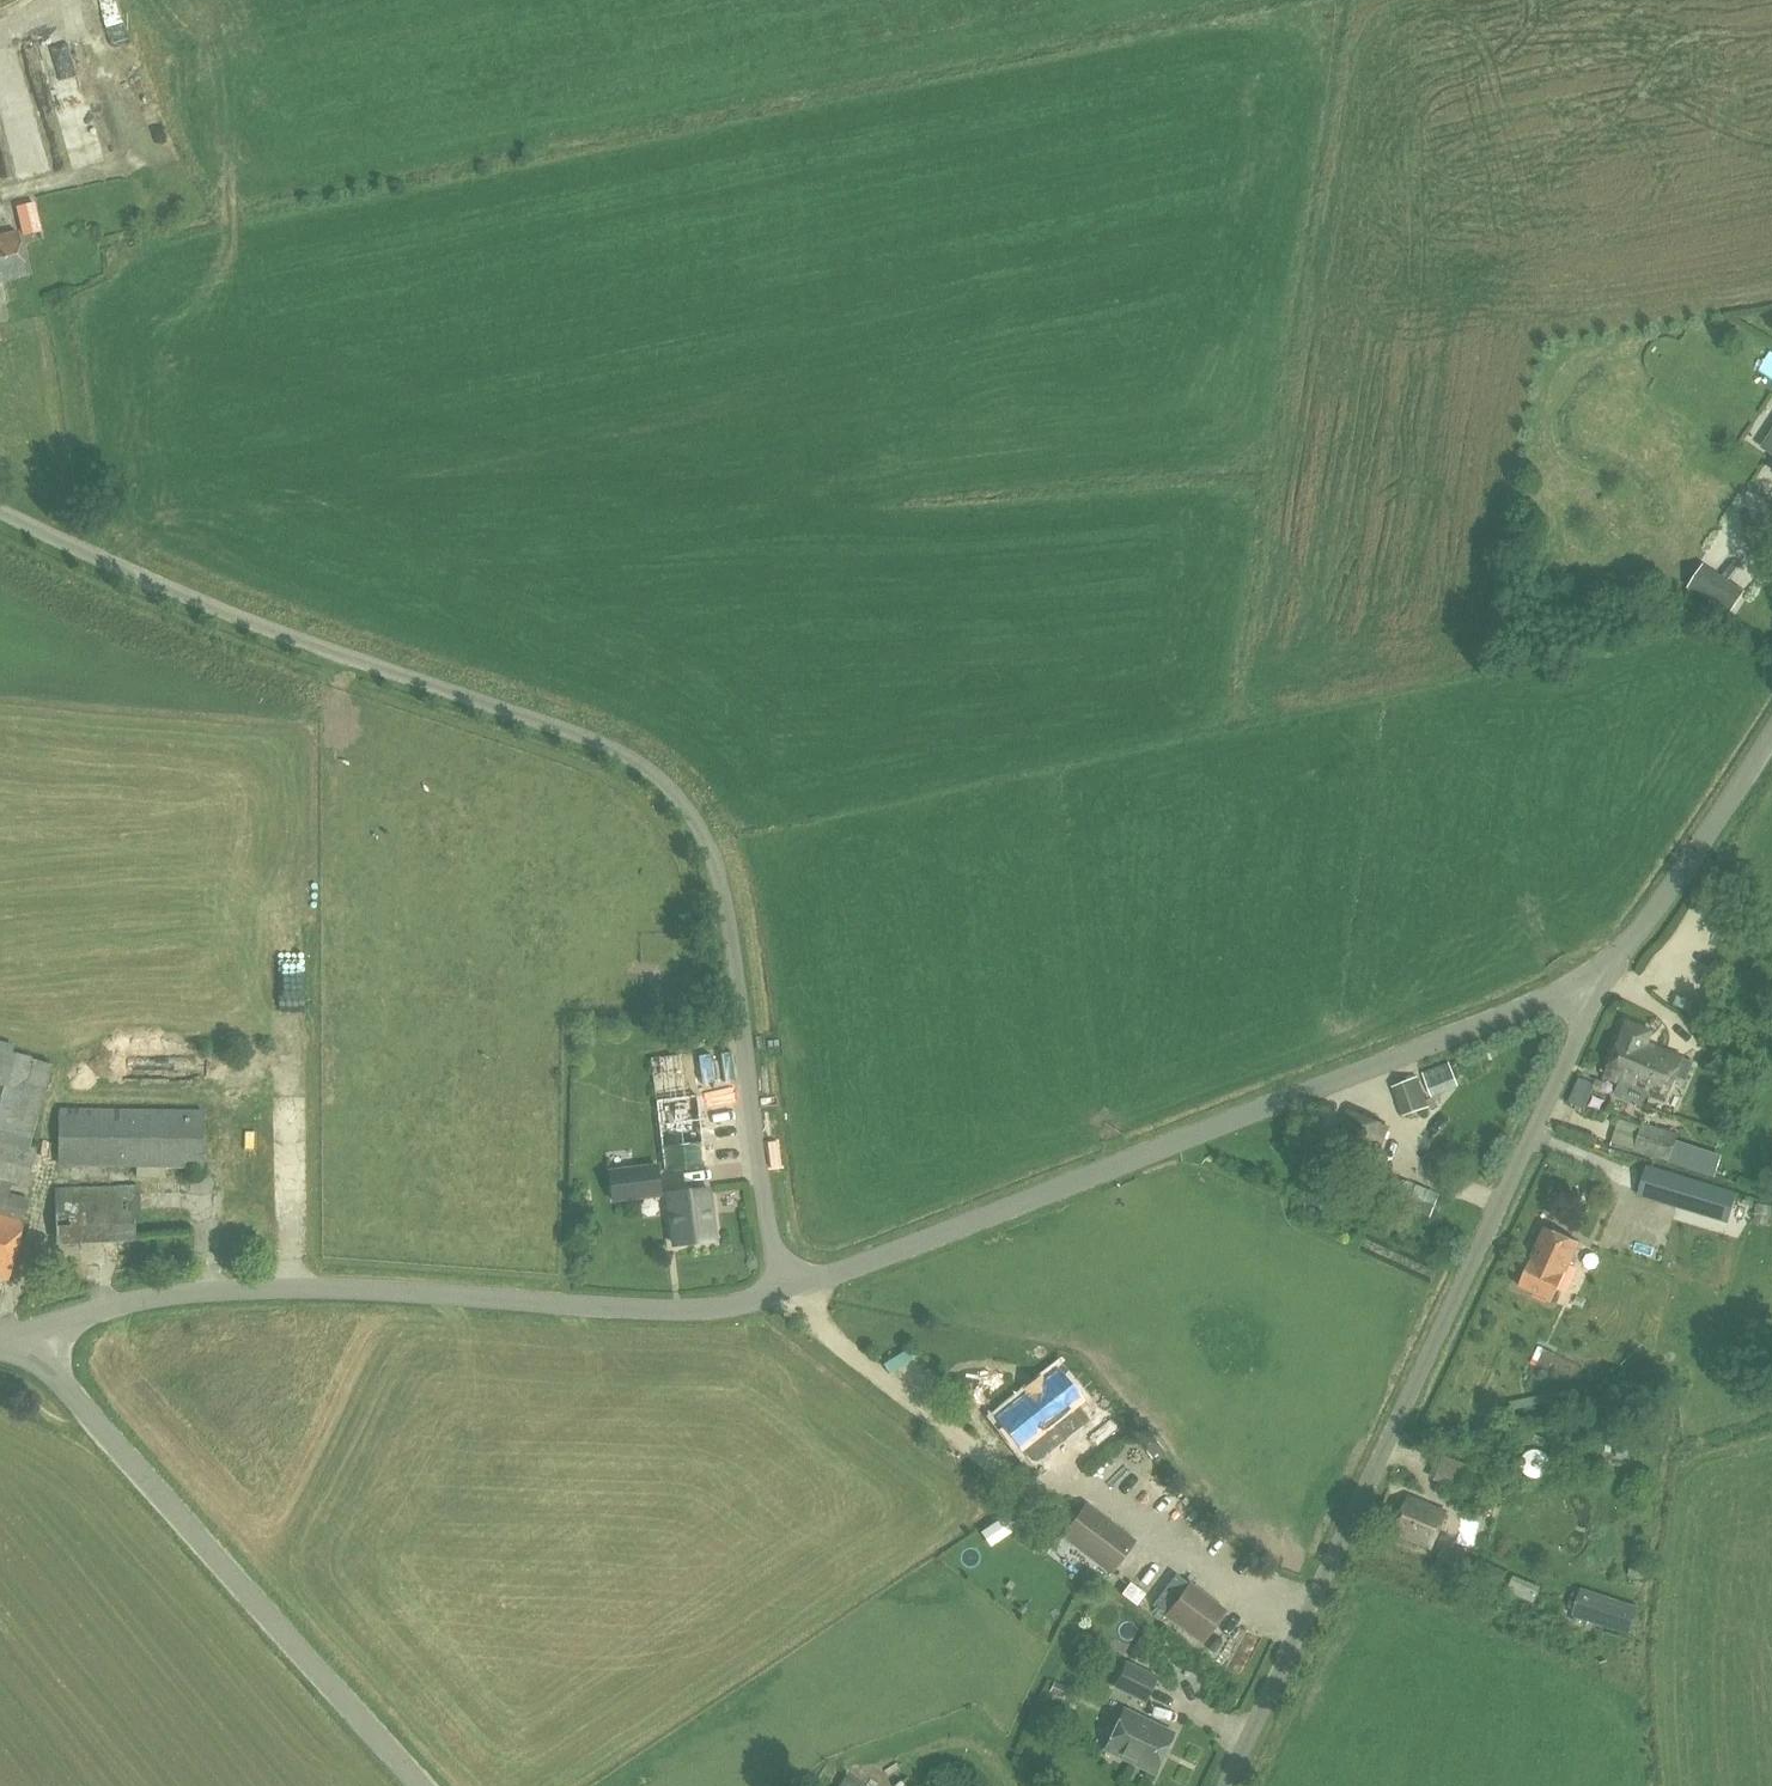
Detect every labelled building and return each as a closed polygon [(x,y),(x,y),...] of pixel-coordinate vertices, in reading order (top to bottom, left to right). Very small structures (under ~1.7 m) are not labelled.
[(45,87),(49,101),(72,94),(68,80),(45,87)] [(66,146),(73,160),(86,153),(78,138),(92,130),(79,106),(49,123),(62,148),(66,146)] [(40,226),(34,202),(18,206),(24,230),(40,226)] [(28,275),(18,229),(0,233),(0,282),(28,275)] [(1729,613),(1744,591),(1704,565),(1689,587),(1729,613)] [(642,1003),(642,1013),(642,1016),(662,1015),(662,1002),(642,1003)] [(1606,1075),(1647,1092),(1652,1081),(1647,1079),(1660,1048),(1648,1042),(1652,1031),(1628,1021),(1606,1075)] [(10,1280),(25,1218),(26,1219),(30,1199),(9,1194),(12,1183),(26,1187),(36,1147),(31,1146),(52,1062),(12,1052),(14,1044),(0,1041),(0,1082),(5,1083),(0,1103),(0,1277),(10,1280)] [(678,1047),(646,1048),(648,1085),(680,1083),(678,1047)] [(1652,1081),(1647,1092),(1665,1100),(1676,1075),(1686,1079),(1693,1061),(1660,1048),(1647,1079),(1652,1081)] [(1423,1071),(1431,1091),(1452,1083),(1444,1063),(1423,1071)] [(1393,1087),(1404,1117),(1430,1106),(1419,1076),(1393,1087)] [(691,1096),(656,1100),(655,1100),(664,1172),(708,1166),(699,1095),(691,1096)] [(59,1166),(204,1168),(205,1110),(60,1108),(59,1166)] [(1330,1154),(1371,1171),(1389,1127),(1348,1110),(1330,1154)] [(1635,1148),(1642,1126),(1619,1119),(1612,1141),(1635,1148)] [(1643,1124),(1642,1126),(1635,1148),(1635,1149),(1670,1160),(1677,1134),(1643,1124)] [(1441,1145),(1444,1154),(1452,1151),(1449,1142),(1441,1145)] [(615,1198),(659,1192),(655,1165),(611,1172),(615,1198)] [(1660,1203),(1705,1216),(1715,1185),(1670,1172),(1660,1203)] [(1395,1206),(1430,1220),(1441,1193),(1405,1179),(1395,1206)] [(142,1211),(141,1198),(140,1184),(56,1188),(57,1243),(136,1241),(136,1211),(142,1211)] [(149,1185),(150,1200),(175,1199),(174,1184),(149,1185)] [(667,1194),(674,1245),(716,1239),(709,1188),(667,1194)] [(1771,1206),(1771,1204),(1759,1201),(1758,1203),(1755,1219),(1768,1222),(1771,1206)] [(1533,1256),(1520,1284),(1554,1300),(1571,1262),(1580,1243),(1548,1228),(1534,1257),(1533,1256)] [(1014,1406),(1038,1436),(1083,1399),(1059,1369),(1014,1406)] [(1665,1409),(1650,1409),(1649,1420),(1664,1421),(1665,1409)] [(1152,1456),(1163,1447),(1147,1428),(1137,1437),(1152,1456)] [(1465,1463),(1437,1455),(1429,1479),(1458,1487),(1465,1463)] [(1395,1533),(1433,1548),(1448,1513),(1409,1497),(1395,1533)] [(1086,1505),(1064,1534),(1111,1571),(1134,1542),(1086,1505)] [(1470,1556),(1444,1546),(1437,1562),(1463,1572),(1470,1556)] [(1509,1570),(1477,1557),(1471,1573),(1502,1585),(1509,1570)] [(1646,1566),(1632,1563),(1629,1576),(1643,1579),(1646,1566)] [(1166,1615),(1188,1584),(1176,1574),(1153,1605),(1166,1615)] [(1541,1585),(1515,1575),(1509,1590),(1535,1600),(1541,1585)] [(1225,1611),(1188,1584),(1166,1615),(1202,1641),(1225,1611)] [(1632,1603),(1581,1588),(1573,1615),(1624,1630),(1632,1603)] [(1077,1632),(1073,1642),(1087,1649),(1092,1639),(1077,1632)] [(1159,1674),(1127,1660),(1114,1687),(1146,1702),(1159,1674)] [(1053,1682),(1049,1691),(1064,1697),(1068,1688),(1053,1682)] [(1106,1748),(1154,1771),(1172,1734),(1124,1711),(1106,1748)] [(849,1772),(838,1785),(867,1785),(849,1772)]
